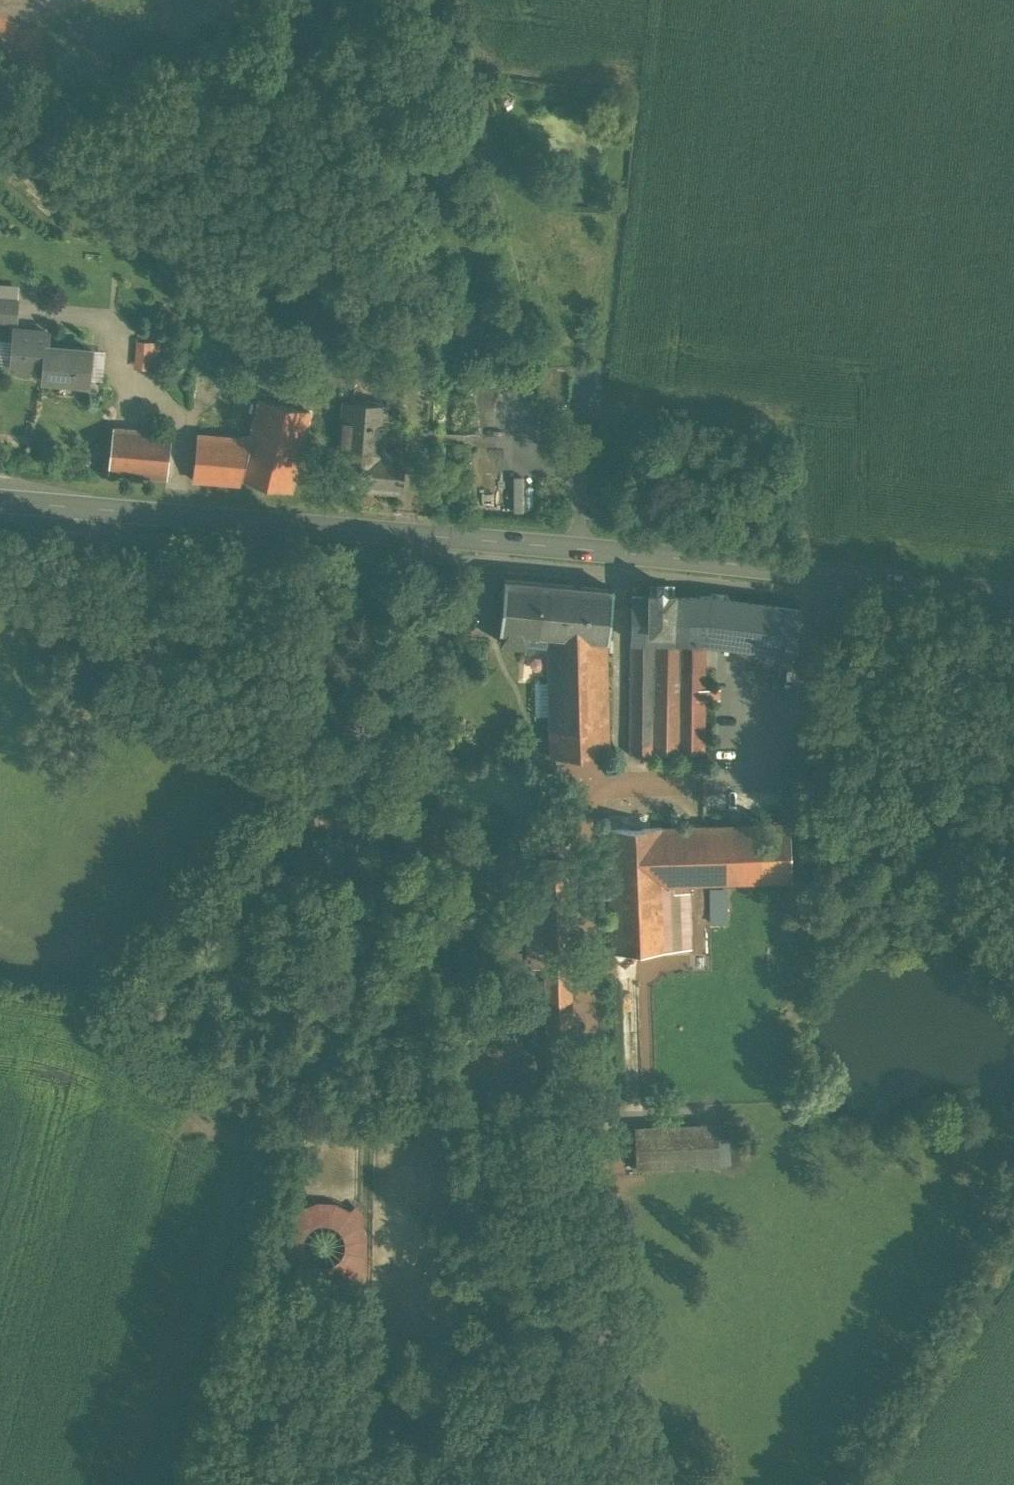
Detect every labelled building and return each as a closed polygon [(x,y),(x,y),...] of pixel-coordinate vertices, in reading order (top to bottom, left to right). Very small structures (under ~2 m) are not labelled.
[(0,299),(0,319),(17,320),(19,301),(0,299)] [(49,331),(16,328),(13,368),(45,370),(47,344),(48,345),(49,331)] [(159,344),(139,342),(137,365),(157,367),(159,344)] [(48,345),(47,344),(45,370),(44,379),(90,383),(93,348),(48,345)] [(261,398),(251,438),(199,434),(194,478),(242,482),(243,478),(291,490),(310,410),(261,398)] [(388,404),(345,400),(340,450),(346,450),(343,485),(400,490),(402,472),(403,472),(405,456),(403,456),(404,454),(384,452),(388,404)] [(173,432),(114,427),(110,471),(168,476),(173,432)] [(614,588),(506,578),(502,641),(540,645),(541,631),(548,632),(607,638),(609,638),(614,588)] [(675,590),(651,590),(651,595),(632,595),(632,675),(631,675),(630,754),(705,752),(705,668),(703,668),(704,640),(785,651),(783,659),(793,660),(794,652),(795,652),(801,608),(712,596),(674,595),(675,590)] [(607,638),(548,632),(551,754),(611,753),(607,638)] [(790,823),(662,827),(664,883),(688,883),(708,882),(792,879),(790,823)] [(662,827),(610,828),(614,951),(690,948),(688,883),(664,883),(662,827)] [(570,967),(567,859),(545,859),(548,967),(570,967)] [(571,967),(570,967),(548,967),(547,967),(550,1071),(572,1070),(572,1047),(573,1047),(571,967)] [(713,1118),(635,1119),(635,1166),(713,1165),(713,1118)] [(339,1202),(324,1199),(304,1203),(292,1212),(283,1224),(279,1239),(279,1249),(284,1264),(294,1276),(307,1285),(321,1288),(336,1286),(345,1283),(357,1273),(363,1264),(368,1249),(367,1234),(364,1224),(355,1212),(339,1202)]
